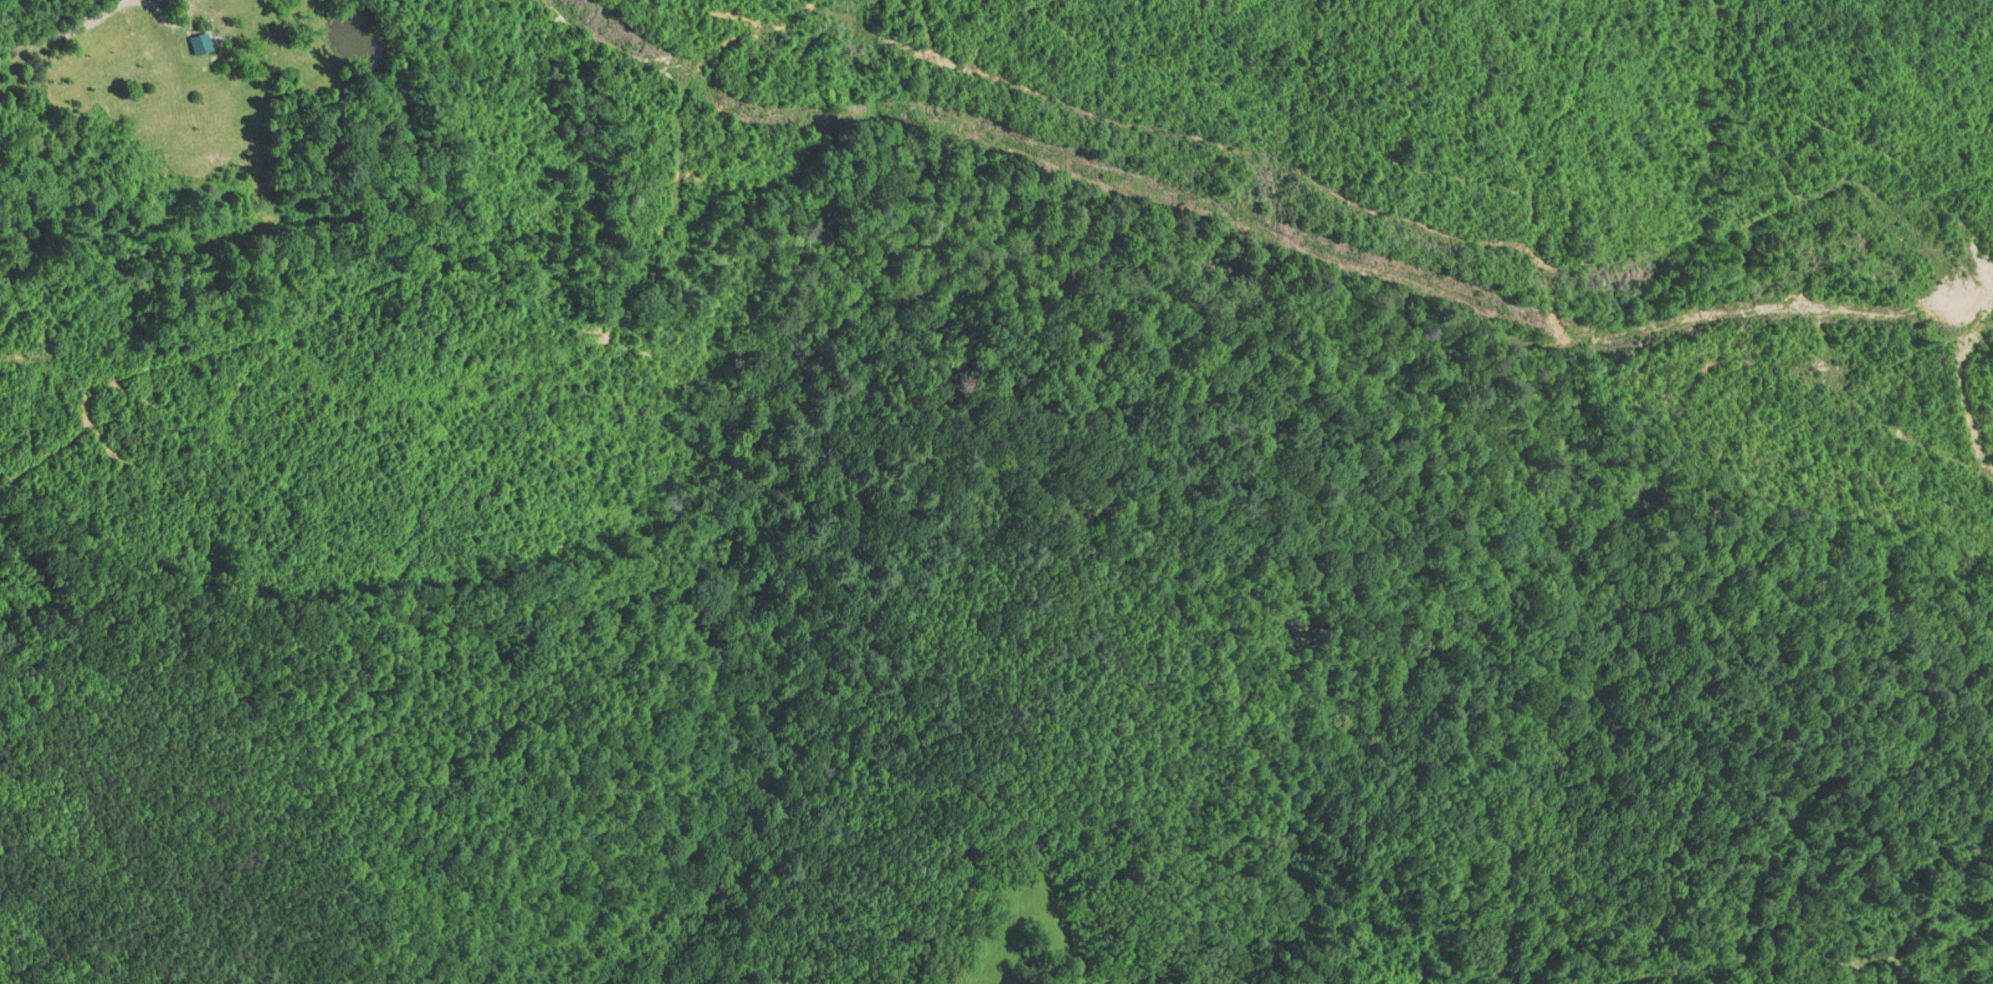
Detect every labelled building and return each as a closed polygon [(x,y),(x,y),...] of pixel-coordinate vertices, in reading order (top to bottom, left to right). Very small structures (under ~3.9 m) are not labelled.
[(194,57),(212,51),(205,33),(188,39),(194,57)]
